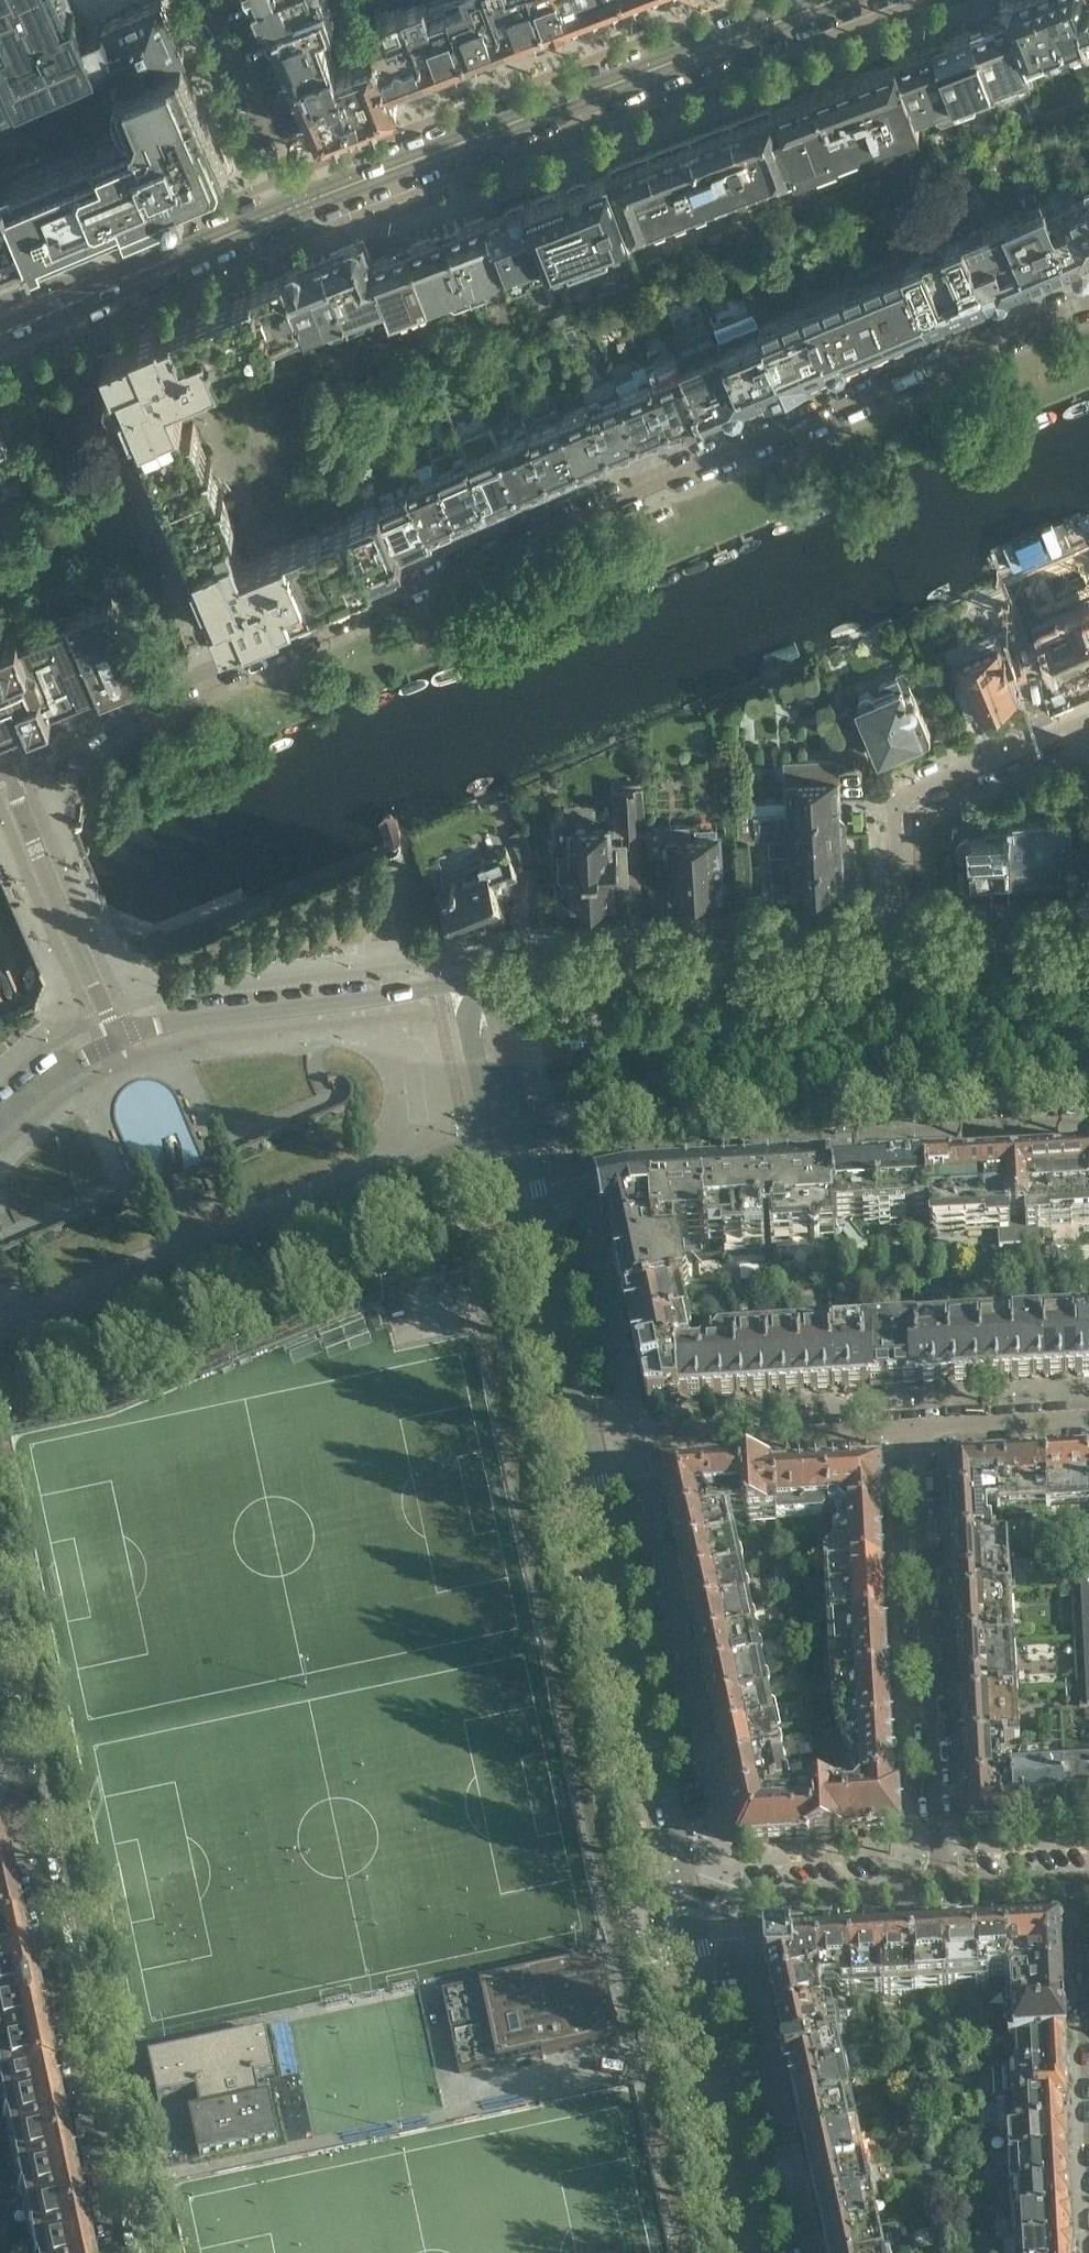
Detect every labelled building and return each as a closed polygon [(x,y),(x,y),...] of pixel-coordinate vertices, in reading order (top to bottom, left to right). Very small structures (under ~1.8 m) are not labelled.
[(3,40),(0,41),(0,103),(98,61),(97,59),(116,51),(113,43),(104,23),(85,31),(72,0),(0,0),(0,34),(3,40)] [(104,23),(113,43),(116,51),(127,78),(127,79),(180,56),(184,54),(160,0),(154,0),(121,15),(110,20),(104,23)] [(320,0),(257,0),(267,22),(268,21),(320,0)] [(322,21),(334,17),(327,0),(320,0),(268,21),(269,23),(269,24),(269,26),(270,26),(270,27),(271,27),(276,39),(275,39),(275,40),(275,41),(276,42),(276,43),(276,44),(277,45),(277,46),(278,46),(279,46),(279,47),(279,48),(280,49),(281,49),(282,49),(284,55),(283,55),(283,56),(283,57),(284,58),(284,59),(285,60),(286,60),(291,70),(335,53),(322,21)] [(492,0),(449,0),(447,1),(469,58),(509,43),(492,0)] [(579,0),(492,0),(509,43),(553,26),(558,29),(564,27),(565,21),(584,14),(579,0)] [(584,14),(621,0),(579,0),(584,14)] [(1050,0),(1001,0),(1000,1),(1002,6),(1006,8),(1009,16),(1010,16),(1028,62),(1062,48),(1066,60),(1072,57),(1050,0)] [(1072,57),(1078,55),(1074,44),(1088,38),(1088,0),(1050,0),(1072,57)] [(469,58),(447,1),(426,9),(423,2),(404,9),(429,73),(469,58)] [(429,73),(404,9),(383,17),(386,24),(367,31),(374,50),(390,88),(391,88),(429,73)] [(1032,74),(1028,62),(1010,16),(1009,16),(972,30),(995,89),(994,89),(996,94),(1001,96),(1013,91),(1016,86),(1014,81),(1032,74)] [(995,89),(972,30),(971,31),(953,38),(945,41),(934,45),(960,112),(975,106),(978,100),(976,96),(994,89),(995,89)] [(960,112),(934,45),(924,49),(923,49),(896,59),(896,60),(895,60),(878,66),(855,75),(855,76),(854,75),(793,99),(792,100),(792,99),(791,100),(791,101),(791,102),(790,102),(791,103),(790,103),(791,104),(785,106),(784,106),(778,109),(778,108),(777,107),(777,108),(776,107),(776,106),(775,106),(774,106),(774,107),(773,107),(796,169),(838,152),(837,151),(860,142),(859,138),(876,131),(879,137),(920,121),(919,118),(937,111),(939,115),(944,118),(960,112)] [(393,93),(393,92),(392,91),(392,90),(391,90),(390,88),(374,50),(339,63),(335,53),(291,70),(290,70),(290,71),(290,72),(291,73),(291,74),(291,75),(291,76),(292,76),(293,76),(299,88),(298,89),(298,90),(298,91),(300,93),(300,95),(301,96),(302,97),(303,97),(308,109),(307,110),(307,112),(309,114),(309,117),(310,118),(311,118),(313,118),(313,119),(313,120),(312,121),(313,121),(313,123),(314,125),(314,126),(315,126),(316,126),(317,126),(316,127),(316,128),(316,129),(316,131),(317,132),(318,134),(319,135),(320,135),(322,136),(323,136),(324,136),(325,135),(327,135),(328,134),(329,132),(330,132),(330,133),(331,133),(332,133),(334,132),(335,132),(336,131),(337,130),(341,128),(342,129),(343,129),(344,129),(345,128),(347,128),(347,127),(348,127),(348,126),(348,125),(369,117),(370,118),(371,118),(372,118),(373,117),(374,117),(375,117),(375,116),(375,115),(381,113),(381,114),(382,114),(385,113),(386,112),(387,112),(387,111),(386,110),(387,110),(389,110),(390,110),(392,110),(393,109),(394,109),(396,107),(397,105),(397,103),(397,102),(396,101),(395,99),(394,98),(392,97),(393,96),(394,96),(394,95),(394,94),(393,93)] [(127,78),(118,82),(135,120),(145,143),(154,139),(180,198),(185,196),(185,195),(186,195),(186,194),(186,193),(186,192),(195,188),(196,189),(197,189),(198,189),(199,190),(199,189),(199,188),(200,188),(200,187),(200,186),(200,185),(200,184),(225,174),(228,166),(193,85),(182,59),(180,56),(127,79),(127,78)] [(796,169),(773,107),(757,113),(757,114),(757,115),(757,116),(757,117),(756,117),(757,118),(756,118),(752,120),(752,119),(751,120),(751,119),(750,119),(750,118),(749,118),(749,117),(748,118),(748,117),(747,116),(732,122),(732,123),(731,122),(754,182),(776,174),(780,182),(799,175),(796,169)] [(96,145),(2,184),(31,254),(33,253),(33,254),(124,215),(128,217),(129,213),(137,216),(180,198),(154,139),(145,143),(135,120),(134,123),(94,140),(96,145)] [(754,182),(731,122),(690,138),(717,206),(740,197),(737,189),(754,182)] [(717,206),(690,138),(649,154),(672,214),(693,205),(696,214),(717,206)] [(672,214),(649,154),(634,160),(634,161),(634,162),(634,163),(633,164),(634,164),(633,164),(633,165),(628,167),(628,166),(627,167),(627,166),(626,165),(625,165),(625,164),(624,164),(607,170),(630,231),(633,238),(657,229),(654,221),(672,214)] [(630,231),(607,170),(606,170),(606,171),(606,172),(606,173),(606,174),(606,175),(600,177),(600,176),(599,177),(594,179),(593,179),(593,178),(592,178),(592,177),(591,178),(591,177),(590,176),(588,177),(567,185),(588,241),(589,246),(630,231)] [(31,254),(2,184),(0,185),(0,267),(31,254)] [(588,241),(567,185),(564,187),(558,189),(545,194),(529,200),(527,200),(549,255),(588,241)] [(1088,191),(1049,207),(1048,207),(1071,265),(1073,264),(1075,271),(1084,275),(1088,273),(1088,192),(1088,190),(1088,191)] [(1071,265),(1048,207),(1049,207),(1045,199),(1004,217),(1031,281),(1032,281),(1033,281),(1035,283),(1038,283),(1041,283),(1043,283),(1045,281),(1047,280),(1048,279),(1049,278),(1049,276),(1050,275),(1050,274),(1071,265)] [(549,255),(527,200),(485,217),(506,273),(508,278),(551,261),(549,255)] [(506,273),(485,217),(447,231),(471,295),(487,289),(489,284),(487,280),(506,273)] [(1031,281),(1004,217),(963,234),(990,299),(992,298),(999,301),(1007,298),(1010,290),(1031,281)] [(471,295),(447,231),(409,245),(431,301),(448,295),(450,298),(456,301),(471,295)] [(990,299),(963,234),(945,242),(942,236),(920,245),(923,251),(903,259),(930,324),(931,324),(933,325),(934,326),(936,326),(938,326),(940,326),(941,325),(944,324),(945,323),(947,322),(948,320),(948,319),(949,317),(949,316),(990,299)] [(386,300),(371,259),(372,259),(364,239),(323,256),(350,325),(366,318),(367,313),(365,309),(386,300)] [(431,301),(409,245),(400,249),(400,248),(372,259),(371,259),(386,300),(392,316),(411,309),(413,313),(418,316),(430,311),(432,305),(431,301)] [(350,325),(323,256),(317,259),(309,262),(294,268),(287,271),(283,273),(309,333),(326,325),(328,330),(333,331),(350,325)] [(930,324),(903,259),(757,321),(785,385),(808,376),(808,375),(829,367),(837,370),(844,367),(847,359),(869,350),(877,353),(885,349),(888,342),(930,324)] [(314,345),(309,333),(283,273),(251,287),(276,346),(293,339),(295,333),(301,331),(304,339),(299,341),(303,349),(314,345)] [(373,575),(348,516),(335,521),(329,519),(322,522),(320,527),(243,560),(228,525),(235,521),(222,490),(223,490),(224,489),(225,488),(225,487),(225,486),(224,485),(223,484),(221,484),(220,485),(209,460),(211,459),(212,458),(212,457),(212,456),(212,455),(211,455),(210,454),(209,454),(208,454),(207,455),(194,423),(186,426),(171,391),(233,365),(239,367),(246,364),(248,358),(276,346),(251,287),(133,336),(134,339),(104,352),(112,371),(111,371),(113,376),(108,381),(106,388),(109,395),(115,399),(122,398),(125,403),(126,403),(203,584),(202,585),(204,590),(198,595),(196,602),(199,609),(205,612),(213,612),(215,617),(216,616),(224,635),(247,626),(248,629),(373,575)] [(785,386),(757,321),(753,311),(716,327),(720,337),(748,401),(765,394),(765,395),(785,386)] [(748,401),(720,337),(677,355),(678,355),(706,420),(726,411),(734,414),(742,411),(745,403),(748,401)] [(706,420),(678,355),(656,365),(658,369),(648,373),(673,432),(685,427),(685,429),(706,420)] [(673,432),(648,373),(636,378),(639,384),(620,392),(642,445),(673,432)] [(34,394),(30,385),(7,394),(11,404),(34,394)] [(642,445),(620,392),(601,400),(598,394),(587,399),(612,458),(642,445)] [(612,458),(587,399),(575,404),(578,410),(559,418),(581,471),(612,458)] [(581,471),(559,418),(540,426),(537,420),(526,425),(551,484),(581,471)] [(0,422),(0,450),(10,446),(0,422)] [(551,484),(526,425),(514,430),(517,436),(498,444),(520,496),(551,484)] [(520,496),(498,444),(479,452),(476,446),(464,451),(490,509),(520,496)] [(406,460),(400,445),(392,448),(399,463),(406,460)] [(490,509),(464,451),(453,456),(456,462),(436,470),(460,522),(490,509)] [(460,522),(436,470),(417,478),(415,472),(403,477),(406,485),(407,484),(429,535),(430,535),(460,522)] [(407,484),(406,485),(395,489),(397,495),(378,503),(404,563),(405,562),(402,555),(433,542),(430,535),(429,535),(407,484)] [(404,563),(378,503),(348,516),(373,575),(404,563)] [(99,684),(99,685),(100,685),(102,690),(143,673),(137,657),(138,657),(136,653),(117,607),(116,608),(109,592),(68,610),(71,615),(70,616),(70,617),(22,637),(22,636),(21,636),(19,631),(0,639),(0,728),(3,726),(27,716),(29,718),(30,718),(31,720),(53,711),(50,706),(51,705),(51,704),(99,684)] [(1043,626),(1050,642),(1048,643),(1046,644),(1045,645),(1044,647),(1043,649),(1043,650),(1043,651),(1044,653),(1044,654),(1044,655),(1045,657),(1046,658),(1048,659),(1049,660),(1051,660),(1053,661),(1055,660),(1057,660),(1064,675),(1088,664),(1088,607),(1043,626)] [(1028,677),(1007,628),(972,642),(977,654),(951,665),(959,684),(955,686),(968,716),(1020,693),(1019,691),(1018,691),(1014,683),(1028,677)] [(931,732),(910,683),(904,669),(895,673),(901,687),(876,697),(875,695),(874,694),(873,693),(872,692),(870,691),(868,691),(867,691),(865,691),(863,692),(861,694),(860,695),(859,697),(859,698),(859,699),(859,701),(859,703),(875,741),(871,744),(871,747),(873,752),(874,753),(881,753),(920,736),(924,740),(925,740),(929,738),(930,737),(931,732)] [(869,756),(849,709),(836,715),(840,725),(855,761),(867,756),(869,756)] [(856,763),(855,761),(840,725),(825,731),(841,769),(856,763)] [(838,816),(837,800),(836,772),(805,773),(805,780),(788,781),(791,835),(845,832),(845,822),(838,816)] [(645,831),(642,779),(613,781),(613,789),(614,789),(615,833),(621,832),(621,833),(639,831),(645,831)] [(755,838),(754,809),(738,810),(739,838),(755,838)] [(1072,872),(1071,845),(1069,818),(1008,821),(1008,827),(986,828),(986,834),(967,836),(964,836),(962,837),(960,839),(959,840),(958,841),(957,844),(956,846),(956,848),(956,850),(957,852),(957,853),(958,854),(959,855),(961,857),(963,859),(965,859),(967,860),(970,860),(971,879),(1010,877),(1010,879),(1010,881),(1011,882),(1012,884),(1013,884),(1014,884),(1015,884),(1016,885),(1018,886),(1019,886),(1022,886),(1023,886),(1026,886),(1028,884),(1030,882),(1030,881),(1031,880),(1031,879),(1031,877),(1031,874),(1072,872)] [(720,877),(718,835),(671,837),(670,825),(647,826),(649,855),(665,854),(665,845),(670,845),(673,896),(721,893),(721,892),(728,884),(720,877)] [(626,877),(624,848),(625,848),(625,847),(626,846),(625,845),(625,844),(624,844),(624,843),(610,844),(610,827),(570,829),(571,856),(570,857),(570,858),(571,859),(572,859),(572,871),(571,871),(571,872),(571,873),(572,874),(573,881),(570,882),(568,882),(566,883),(564,885),(563,886),(563,887),(562,888),(562,889),(561,890),(561,892),(561,893),(562,894),(562,896),(563,897),(564,898),(565,900),(567,900),(568,901),(571,902),(614,899),(613,882),(626,881),(627,881),(627,880),(628,879),(627,878),(627,877),(626,877)] [(842,875),(840,849),(846,842),(845,832),(791,835),(772,836),(775,890),(848,886),(848,875),(842,875)] [(1071,845),(1072,872),(1088,871),(1088,844),(1071,845)] [(496,890),(501,888),(499,883),(517,875),(507,849),(463,867),(466,875),(450,882),(451,883),(437,889),(446,913),(447,913),(454,930),(487,917),(487,918),(488,919),(488,920),(489,921),(490,922),(491,923),(493,924),(496,924),(497,924),(499,924),(500,923),(502,922),(503,921),(504,919),(505,918),(505,917),(506,915),(506,914),(506,912),(505,911),(504,909),(496,890)] [(1039,1225),(1088,1222),(1088,1153),(1075,1154),(1076,1160),(926,1169),(925,1169),(928,1217),(930,1248),(1000,1244),(1000,1249),(1041,1247),(1039,1225)] [(928,1217),(925,1169),(832,1174),(831,1174),(835,1222),(928,1217)] [(811,1239),(835,1237),(835,1222),(831,1174),(628,1185),(598,1191),(605,1221),(608,1220),(626,1302),(678,1291),(684,1289),(673,1236),(700,1235),(701,1243),(721,1242),(721,1247),(811,1242),(811,1239)] [(682,1312),(678,1291),(626,1302),(633,1333),(686,1322),(692,1320),(690,1311),(682,1312)] [(1075,1318),(1077,1374),(1088,1373),(1088,1317),(1075,1318)] [(1077,1374),(1075,1318),(1043,1320),(1045,1376),(1077,1374)] [(1045,1376),(1043,1320),(1011,1321),(1014,1378),(1045,1376)] [(1014,1378),(1011,1321),(979,1323),(982,1379),(1014,1378)] [(693,1353),(686,1322),(633,1333),(640,1364),(693,1353)] [(982,1379),(979,1323),(947,1324),(950,1381),(982,1379)] [(950,1381),(947,1324),(917,1326),(917,1325),(916,1325),(919,1383),(950,1381)] [(919,1383),(916,1325),(882,1327),(882,1332),(864,1333),(863,1333),(866,1386),(885,1385),(885,1383),(900,1382),(901,1384),(919,1383)] [(866,1386),(863,1333),(864,1333),(863,1329),(831,1330),(834,1388),(866,1386)] [(834,1388),(831,1330),(799,1332),(802,1390),(834,1388)] [(802,1390),(799,1332),(767,1334),(770,1392),(802,1390)] [(770,1392),(767,1334),(735,1336),(738,1393),(770,1392)] [(738,1393),(735,1336),(733,1336),(734,1341),(715,1342),(715,1345),(705,1346),(701,1351),(703,1395),(738,1393)] [(703,1395),(701,1351),(693,1353),(640,1364),(649,1407),(671,1406),(671,1403),(677,1403),(677,1397),(703,1395)] [(1084,1455),(1084,1456),(1047,1458),(1050,1508),(1088,1506),(1088,1455),(1084,1455)] [(1050,1508),(1047,1458),(1007,1460),(1007,1459),(995,1460),(996,1479),(998,1478),(999,1511),(1050,1508)] [(999,1511),(998,1478),(996,1479),(995,1460),(990,1460),(990,1461),(954,1463),(953,1463),(952,1464),(951,1465),(951,1466),(956,1546),(995,1544),(994,1527),(987,1527),(986,1512),(999,1511)] [(881,1500),(880,1474),(881,1473),(880,1466),(871,1466),(871,1469),(845,1470),(845,1468),(838,1468),(829,1469),(827,1469),(830,1512),(836,1511),(839,1510),(846,1515),(883,1513),(882,1501),(881,1500)] [(778,1520),(775,1474),(774,1474),(774,1468),(741,1469),(743,1512),(744,1513),(749,1521),(778,1520)] [(743,1512),(741,1469),(704,1472),(706,1517),(719,1515),(728,1520),(733,1513),(743,1512)] [(830,1512),(827,1469),(823,1469),(822,1471),(775,1474),(778,1520),(825,1518),(830,1512)] [(706,1517),(704,1472),(661,1474),(669,1515),(671,1524),(706,1517)] [(881,1568),(879,1523),(883,1523),(883,1513),(846,1515),(841,1520),(841,1526),(838,1529),(838,1532),(833,1537),(834,1551),(831,1551),(828,1555),(829,1571),(881,1568)] [(735,1543),(733,1533),(730,1534),(727,1521),(728,1520),(719,1515),(706,1517),(671,1524),(671,1525),(676,1546),(675,1546),(678,1556),(735,1543)] [(742,1575),(739,1561),(743,1555),(742,1548),(735,1543),(678,1556),(683,1577),(682,1577),(684,1587),(685,1587),(742,1575)] [(1011,1643),(1008,1593),(1005,1543),(995,1544),(956,1546),(961,1645),(1011,1643)] [(1035,1549),(1033,1549),(1033,1555),(1042,1555),(1051,1554),(1050,1543),(1041,1544),(1041,1549),(1035,1549)] [(1054,1570),(1053,1560),(1042,1561),(1043,1571),(1054,1570)] [(884,1623),(881,1568),(829,1571),(832,1626),(884,1623)] [(1058,1570),(1060,1601),(1071,1601),(1076,1680),(1065,1680),(1066,1702),(1077,1702),(1078,1712),(1088,1711),(1088,1569),(1058,1570)] [(749,1606),(746,1592),(750,1588),(748,1580),(743,1578),(742,1575),(685,1587),(690,1608),(689,1608),(691,1618),(749,1606)] [(756,1638),(753,1623),(756,1619),(755,1612),(750,1610),(749,1606),(691,1618),(696,1639),(695,1639),(698,1649),(756,1638)] [(887,1678),(884,1623),(832,1626),(835,1681),(887,1678)] [(762,1669),(759,1655),(763,1651),(761,1643),(756,1641),(756,1638),(698,1649),(703,1670),(702,1670),(704,1680),(705,1680),(762,1669)] [(1016,1745),(1013,1693),(1011,1643),(961,1645),(967,1747),(1007,1745),(1016,1745)] [(769,1700),(765,1685),(769,1681),(767,1672),(762,1670),(762,1669),(705,1680),(709,1701),(711,1711),(769,1700)] [(891,1732),(888,1694),(887,1678),(835,1681),(836,1700),(841,1701),(842,1721),(846,1721),(847,1735),(848,1735),(891,1732)] [(775,1732),(772,1715),(776,1712),(774,1703),(769,1701),(769,1700),(711,1711),(716,1732),(715,1732),(717,1742),(718,1742),(718,1743),(775,1732)] [(1063,1724),(1062,1713),(1052,1713),(1053,1724),(1063,1724)] [(782,1761),(779,1748),(782,1744),(781,1736),(776,1734),(775,1732),(718,1743),(722,1763),(724,1773),(725,1773),(782,1761)] [(893,1786),(891,1732),(848,1735),(849,1757),(852,1757),(853,1775),(855,1775),(856,1782),(862,1787),(893,1786)] [(1016,1808),(1014,1775),(1000,1776),(1000,1760),(1008,1760),(1007,1745),(967,1747),(971,1824),(971,1825),(972,1825),(972,1826),(973,1826),(1015,1824),(1014,1808),(1016,1808)] [(787,1787),(785,1777),(789,1774),(787,1765),(782,1764),(782,1761),(725,1773),(729,1794),(728,1794),(730,1804),(731,1804),(784,1793),(787,1787)] [(1066,1772),(1068,1821),(1088,1820),(1088,1771),(1066,1772)] [(1068,1821),(1066,1772),(1014,1775),(1016,1808),(1014,1808),(1015,1824),(1068,1821)] [(900,1832),(898,1786),(893,1786),(862,1787),(857,1794),(846,1795),(848,1833),(890,1830),(891,1832),(900,1832)] [(848,1838),(848,1833),(846,1795),(842,1792),(841,1791),(814,1792),(814,1797),(816,1840),(848,1838)] [(774,1843),(772,1805),(788,1804),(791,1799),(784,1793),(731,1804),(740,1844),(774,1843)] [(816,1840),(814,1797),(791,1799),(788,1804),(772,1805),(774,1843),(816,1840)] [(0,1845),(0,1895),(10,1893),(0,1845)] [(31,1990),(10,1893),(0,1895),(0,2083),(49,2073),(42,2040),(41,2034),(40,2034),(36,2012),(31,1990)] [(1062,1973),(1060,1928),(1009,1931),(1011,1969),(1003,1977),(1012,1982),(1020,1975),(1062,1973)] [(1011,1969),(1009,1931),(975,1933),(977,1983),(978,1989),(984,1988),(989,1984),(1003,1977),(1011,1969)] [(977,1983),(975,1933),(950,1934),(944,1934),(947,1990),(955,1990),(958,1985),(977,1983)] [(947,1990),(944,1934),(938,1934),(938,1935),(913,1936),(915,1987),(935,1986),(940,1991),(947,1990)] [(915,1987),(913,1936),(885,1938),(885,1937),(880,1937),(884,1993),(891,1993),(895,1988),(915,1987)] [(884,1993),(880,1937),(874,1937),(874,1938),(847,1940),(850,1988),(854,1990),(871,1989),(876,1994),(884,1993)] [(850,1988),(847,1940),(816,1941),(819,1980),(823,1987),(836,1986),(845,1996),(854,1996),(854,1990),(850,1988)] [(819,1980),(816,1941),(767,1944),(768,1966),(773,1990),(819,1980)] [(442,1993),(459,2073),(619,2040),(602,1959),(442,1993)] [(1064,2006),(1062,1973),(1020,1975),(1012,1982),(1013,1996),(1007,2001),(1007,2009),(1064,2006)] [(823,2011),(819,1993),(823,1987),(819,1980),(773,1990),(780,2021),(823,2011)] [(1066,2038),(1064,2006),(1007,2009),(1008,2013),(1014,2018),(1015,2040),(1066,2038)] [(841,2033),(835,2031),(832,2016),(823,2011),(780,2021),(787,2054),(839,2042),(843,2041),(841,2033)] [(260,2098),(256,2080),(275,2076),(266,2033),(149,2058),(158,2101),(197,2093),(201,2111),(190,2113),(199,2157),(279,2139),(270,2096),(260,2098)] [(1068,2067),(1066,2038),(1015,2040),(1009,2041),(1011,2070),(1068,2067)] [(844,2090),(840,2074),(837,2056),(842,2055),(839,2042),(787,2054),(785,2054),(795,2102),(797,2102),(800,2116),(852,2105),(849,2089),(844,2090)] [(1069,2096),(1068,2067),(1011,2070),(1012,2099),(1069,2096)] [(49,2073),(0,2083),(0,2095),(5,2120),(57,2109),(56,2106),(49,2073)] [(1062,2123),(1061,2105),(1068,2105),(1068,2100),(1069,2100),(1069,2096),(1012,2099),(1004,2100),(1006,2128),(1065,2125),(1065,2124),(1064,2124),(1064,2123),(1062,2123)] [(854,2137),(850,2120),(855,2119),(852,2105),(800,2116),(807,2147),(854,2137)] [(64,2145),(60,2127),(57,2112),(57,2109),(5,2120),(13,2155),(64,2145)] [(1066,2152),(1065,2125),(1006,2128),(1007,2155),(1066,2152)] [(865,2167),(862,2150),(857,2152),(854,2137),(807,2147),(813,2178),(865,2167)] [(71,2178),(64,2145),(13,2155),(21,2191),(72,2180),(71,2177),(71,2178)] [(1068,2181),(1066,2152),(1007,2155),(1009,2184),(1068,2181)] [(867,2200),(863,2183),(868,2181),(865,2167),(813,2178),(820,2210),(867,2200)] [(79,2216),(72,2183),(73,2183),(72,2180),(21,2191),(28,2227),(79,2216)] [(1070,2209),(1068,2181),(1009,2184),(1010,2213),(1070,2209)] [(878,2230),(875,2214),(870,2215),(867,2200),(820,2210),(827,2241),(878,2230)] [(1071,2237),(1070,2224),(1070,2209),(1010,2213),(1012,2241),(1071,2237)] [(79,2216),(28,2227),(34,2252),(83,2252),(87,2252),(87,2249),(86,2249),(79,2216)] [(876,2244),(881,2243),(878,2230),(827,2241),(829,2252),(878,2252),(876,2244)] [(1071,2237),(1012,2241),(1013,2252),(1072,2252),(1071,2237)]
